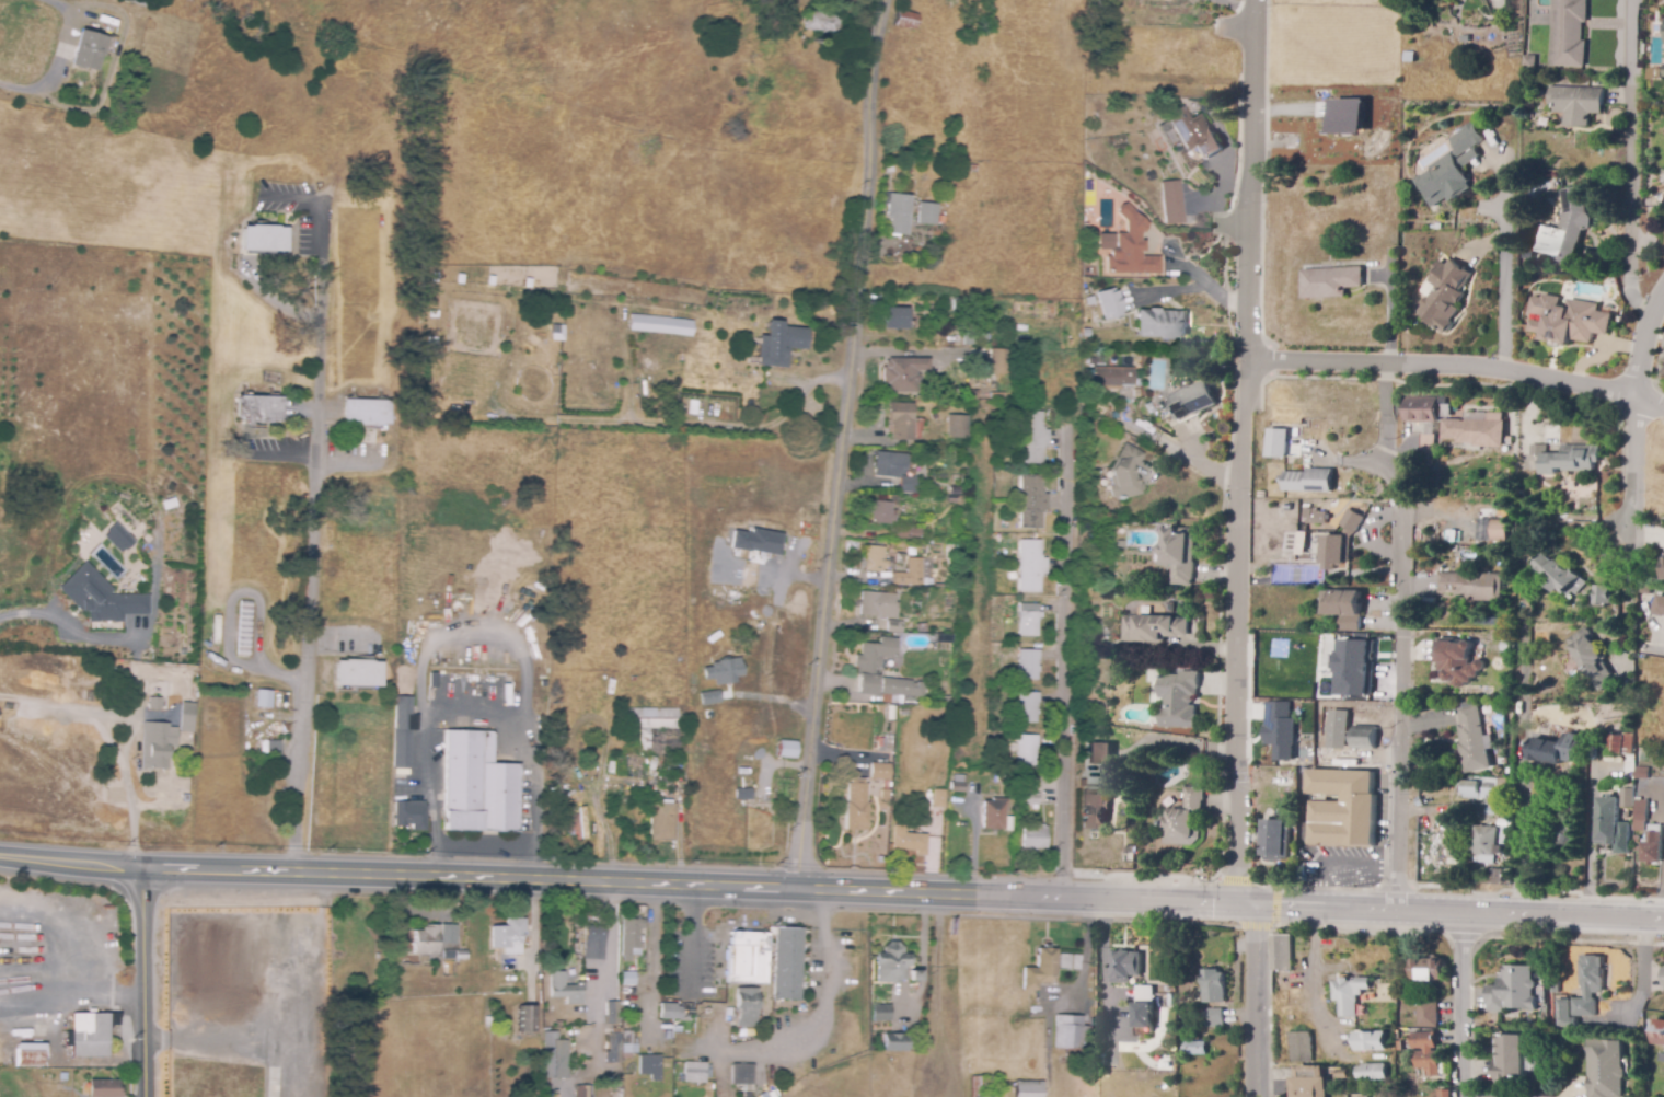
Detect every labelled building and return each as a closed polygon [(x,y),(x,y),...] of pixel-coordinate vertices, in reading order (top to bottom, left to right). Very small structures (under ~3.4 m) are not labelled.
[(118,2),(119,0),(150,0),(148,9),(118,2)] [(1550,63),(1552,0),(1588,0),(1587,23),(1584,23),(1583,41),(1587,41),(1586,67),(1557,66),(1557,63),(1550,63)] [(837,36),(804,30),(808,11),(842,19),(837,36)] [(913,31),(892,25),(895,11),(916,15),(913,31)] [(95,73),(69,66),(80,30),(108,38),(103,58),(101,57),(95,73)] [(1415,62),(1405,62),(1405,53),(1415,53),(1415,62)] [(1537,68),(1525,68),(1526,56),(1537,56),(1537,68)] [(1592,127),(1565,126),(1567,113),(1555,112),(1555,105),(1548,105),(1548,86),(1604,89),(1603,114),(1592,114),(1592,127)] [(1334,100),(1368,100),(1368,136),(1334,136),(1334,100)] [(1203,162),(1193,147),(1187,151),(1172,128),(1164,134),(1158,126),(1168,120),(1166,116),(1183,106),(1191,119),(1200,113),(1212,131),(1213,131),(1224,149),(1203,162)] [(1177,143),(1167,121),(1159,124),(1169,147),(1177,143)] [(1444,197),(1430,208),(1411,181),(1454,151),(1445,139),(1471,122),(1483,139),(1454,160),(1469,183),(1467,185),(1470,190),(1449,205),(1444,197)] [(1162,183),(1181,181),(1186,222),(1165,224),(1162,183)] [(1575,266),(1538,257),(1546,227),(1560,230),(1564,212),(1560,192),(1581,186),(1587,212),(1593,219),(1592,230),(1583,231),(1575,266)] [(906,235),(889,234),(891,219),(888,219),(888,216),(887,216),(888,205),(883,205),(885,193),(911,196),(906,235)] [(1149,224),(1141,233),(1141,241),(1144,241),(1144,252),(1140,253),(1140,256),(1159,256),(1159,274),(1103,273),(1103,256),(1108,257),(1108,251),(1099,250),(1100,232),(1116,232),(1126,233),(1126,221),(1117,211),(1126,201),(1149,224)] [(936,226),(917,223),(921,203),(938,205),(936,226)] [(249,229),(242,229),(242,249),(249,249),(247,252),(292,252),(293,228),(284,228),(284,226),(256,226),(256,227),(249,227),(249,229)] [(1382,242),(1367,242),(1367,234),(1376,235),(1377,230),(1382,230),(1382,242)] [(1415,313),(1433,287),(1426,282),(1430,277),(1428,275),(1437,259),(1444,264),(1448,258),(1471,275),(1459,292),(1464,296),(1454,309),(1458,312),(1451,323),(1453,325),(1445,335),(1415,313)] [(1301,268),(1302,297),(1344,295),(1344,286),(1362,285),(1361,266),(1301,268)] [(1097,293),(1116,289),(1122,316),(1103,322),(1097,293)] [(1526,331),(1528,317),(1541,321),(1544,313),(1538,313),(1538,314),(1527,313),(1530,296),(1540,297),(1541,293),(1560,297),(1558,304),(1565,305),(1567,298),(1597,303),(1596,310),(1611,313),(1608,334),(1592,331),(1591,342),(1570,337),(1569,344),(1539,338),(1540,333),(1526,331)] [(960,312),(954,311),(954,299),(960,299),(968,300),(968,312),(960,312)] [(906,330),(885,328),(885,308),(906,309),(906,330)] [(1181,311),(1181,337),(1133,338),(1133,312),(1143,312),(1143,309),(1156,309),(1156,312),(1181,311)] [(628,327),(629,313),(692,320),(691,335),(628,327)] [(808,330),(806,350),(787,348),(785,368),(756,366),(759,336),(767,336),(769,326),(769,322),(783,323),(783,327),(789,327),(808,330)] [(1009,374),(991,373),(991,349),(1010,350),(1009,374)] [(916,393),(888,393),(888,384),(882,383),(883,368),(886,368),(886,361),(889,361),(889,359),(929,359),(929,371),(916,371),(916,374),(918,377),(918,382),(916,382),(916,393)] [(1090,369),(1084,367),(1086,360),(1093,362),(1090,369)] [(1121,390),(1105,390),(1105,388),(1095,388),(1095,368),(1135,368),(1134,385),(1121,385),(1121,390)] [(1180,422),(1169,397),(1204,381),(1216,405),(1193,416),(1193,415),(1180,422)] [(271,423),(235,423),(236,396),(282,397),(282,423),(271,422),(271,423)] [(1436,423),(1401,423),(1402,396),(1445,397),(1445,406),(1436,406),(1436,423)] [(390,426),(343,425),(344,399),(390,400),(390,426)] [(912,441),(891,440),(891,422),(889,422),(889,403),(913,404),(912,441)] [(1042,464),(1021,464),(1021,412),(1043,412),(1042,428),(1044,428),(1044,430),(1049,430),(1049,447),(1043,447),(1043,449),(1042,449),(1042,464)] [(1504,448),(1475,447),(1475,443),(1456,443),(1456,440),(1440,439),(1441,419),(1464,420),(1464,419),(1492,420),(1492,413),(1504,414),(1503,422),(1504,422),(1504,448)] [(961,439),(947,438),(948,415),(960,416),(968,416),(968,439),(961,439)] [(1105,427),(1098,423),(1101,418),(1108,422),(1105,427)] [(1284,432),(1299,432),(1299,455),(1284,455),(1284,432)] [(1420,434),(1433,434),(1433,454),(1420,454),(1420,434)] [(1529,442),(1546,442),(1546,454),(1541,454),(1529,454),(1529,442)] [(1116,500),(1111,497),(1110,489),(1112,485),(1110,477),(1113,477),(1111,473),(1110,470),(1125,443),(1145,454),(1135,472),(1135,474),(1134,474),(1135,477),(1136,477),(1139,485),(1137,485),(1140,494),(1116,500)] [(1546,454),(1561,454),(1561,446),(1599,446),(1599,463),(1594,463),(1594,472),(1558,472),(1558,475),(1541,475),(1541,454),(1546,454)] [(900,478),(875,476),(876,467),(875,467),(876,451),(908,454),(905,475),(900,475),(900,478)] [(1333,469),(1333,480),(1333,492),(1284,490),(1284,478),(1285,471),(1307,472),(1307,469),(1333,469)] [(1041,529),(1020,528),(1020,475),(1042,476),(1042,492),(1043,492),(1043,495),(1047,495),(1047,510),(1042,510),(1042,513),(1041,513),(1041,529)] [(916,493),(901,493),(901,477),(916,477),(916,493)] [(178,506),(171,505),(172,496),(181,497),(178,506)] [(890,524),(869,523),(871,501),(892,503),(892,510),(895,510),(894,522),(891,522),(890,524)] [(1327,524),(1307,524),(1307,520),(1306,520),(1306,518),(1304,518),(1304,509),(1317,509),(1317,512),(1327,512),(1327,515),(1330,515),(1330,520),(1327,520),(1327,524)] [(1337,570),(1324,570),(1324,536),(1341,536),(1347,528),(1340,524),(1349,509),(1365,518),(1356,534),(1355,533),(1351,538),(1351,555),(1347,555),(1347,563),(1343,566),(1340,566),(1337,563),(1337,570)] [(1491,518),(1506,519),(1505,540),(1490,539),(1491,518)] [(115,520),(135,540),(126,548),(106,528),(115,520)] [(755,528),(784,533),(779,554),(752,550),(752,547),(733,544),(737,530),(752,533),(753,528),(755,528)] [(921,539),(894,538),(894,528),(921,529),(921,539)] [(1192,586),(1172,585),(1174,565),(1165,564),(1165,555),(1162,553),(1160,548),(1164,544),(1165,529),(1194,530),(1193,563),(1194,563),(1193,580),(1192,580),(1192,586)] [(107,530),(124,546),(119,551),(103,533),(107,530)] [(1444,530),(1459,530),(1459,541),(1444,540),(1444,530)] [(1040,592),(1018,592),(1019,541),(1041,541),(1041,555),(1042,555),(1042,559),(1047,559),(1045,575),(1041,575),(1041,576),(1040,576),(1040,592)] [(883,573),(864,571),(866,545),(885,547),(883,561),(888,562),(887,568),(883,568),(883,573)] [(1576,596),(1570,590),(1567,593),(1559,589),(1557,592),(1545,582),(1548,579),(1533,565),(1542,554),(1553,563),(1556,559),(1570,571),(1572,569),(1586,584),(1576,596)] [(926,585),(893,584),(894,573),(903,574),(903,568),(908,568),(908,559),(931,559),(931,569),(927,569),(926,585)] [(113,590),(107,596),(149,596),(149,614),(123,614),(123,620),(123,622),(113,622),(113,620),(97,620),(97,622),(88,622),(88,620),(88,614),(88,610),(80,610),(58,587),(62,582),(83,562),(111,588),(113,590)] [(1502,601),(1469,601),(1469,598),(1456,598),(1456,594),(1438,594),(1438,574),(1502,574),(1502,601)] [(1606,607),(1593,607),(1593,586),(1611,586),(1611,604),(1607,604),(1606,607)] [(1341,633),(1341,615),(1326,615),(1325,591),(1362,591),(1362,616),(1361,616),(1361,633),(1341,633)] [(897,620),(877,619),(878,617),(860,615),(862,592),(895,594),(894,603),(898,603),(897,620)] [(1657,596),(1663,597),(1663,617),(1653,614),(1657,596)] [(239,619),(250,619),(250,601),(240,600),(239,619)] [(1038,636),(1019,636),(1019,624),(1020,614),(1020,604),(1039,604),(1039,613),(1043,613),(1043,619),(1039,619),(1038,636)] [(1164,642),(1124,640),(1125,617),(1136,619),(1136,616),(1177,617),(1177,619),(1188,620),(1187,637),(1179,636),(1179,638),(1164,638),(1164,642)] [(901,633),(887,633),(888,621),(902,622),(901,633)] [(1602,692),(1567,640),(1585,627),(1606,658),(1603,661),(1613,675),(1611,675),(1616,682),(1602,692)] [(236,655),(247,656),(248,630),(237,630),(236,655)] [(876,695),(858,694),(860,675),(856,675),(857,668),(855,668),(856,656),(860,656),(862,643),(879,645),(880,637),(897,639),(894,659),(881,658),(880,669),(879,669),(876,695)] [(1437,637),(1454,637),(1454,639),(1469,639),(1469,663),(1474,663),(1477,659),(1481,659),(1484,663),(1484,668),(1481,671),(1478,671),(1478,678),(1471,678),(1471,683),(1465,683),(1465,686),(1453,686),(1453,682),(1451,683),(1445,683),(1443,680),(1443,671),(1440,671),(1440,666),(1437,666),(1437,662),(1434,662),(1435,645),(1437,645),(1437,637)] [(1375,639),(1373,694),(1339,693),(1340,671),(1338,670),(1338,650),(1341,651),(1341,638),(1375,639)] [(1499,643),(1509,643),(1509,653),(1499,653),(1499,643)] [(1017,648),(1039,649),(1039,657),(1036,657),(1036,679),(1017,679),(1017,648)] [(738,677),(738,681),(717,684),(716,680),(716,678),(706,679),(705,667),(715,666),(714,662),(720,661),(720,659),(742,656),(743,658),(743,661),(746,673),(746,675),(738,677)] [(381,688),(335,685),(336,661),(345,662),(345,660),(372,661),(372,662),(381,662),(381,688)] [(1163,728),(1163,707),(1165,707),(1165,698),(1160,698),(1159,675),(1179,675),(1179,672),(1199,672),(1199,688),(1197,688),(1197,696),(1193,696),(1193,702),(1191,704),(1191,706),(1197,706),(1197,715),(1198,715),(1198,728),(1163,728)] [(898,704),(881,702),(883,679),(925,683),(923,697),(899,695),(898,704)] [(700,692),(717,689),(718,701),(702,703),(700,692)] [(270,708),(256,706),(257,691),(271,692),(270,708)] [(1041,766),(1017,765),(1018,693),(1039,694),(1039,724),(1042,724),(1041,766)] [(161,711),(148,709),(149,697),(167,700),(167,709),(161,708),(161,711)] [(1291,701),(1291,717),(1294,717),(1296,717),(1296,744),(1294,744),(1294,759),(1280,759),(1275,759),(1275,743),(1263,743),(1263,725),(1266,725),(1266,701),(1280,701),(1291,701)] [(1466,774),(1459,744),(1463,743),(1458,726),(1461,726),(1458,711),(1478,705),(1486,738),(1492,736),(1494,748),(1488,749),(1492,769),(1466,774)] [(678,751),(639,751),(639,729),(625,729),(625,709),(678,709),(678,751)] [(1349,711),(1348,748),(1328,747),(1328,732),(1326,732),(1326,725),(1328,725),(1329,709),(1349,711)] [(196,711),(195,731),(180,730),(182,711),(196,711)] [(1376,738),(1376,750),(1353,750),(1353,737),(1353,726),(1376,726),(1376,738)] [(167,769),(148,769),(149,728),(176,728),(175,739),(169,739),(167,769)] [(517,832),(444,830),(447,731),(489,732),(490,732),(492,734),(493,735),(492,764),(519,765),(517,832)] [(1631,754),(1609,753),(1610,735),(1623,736),(1623,734),(1633,735),(1631,754)] [(1561,765),(1530,760),(1534,738),(1564,743),(1564,740),(1583,743),(1579,762),(1562,759),(1561,765)] [(796,759),(777,757),(779,741),(797,742),(796,759)] [(1111,765),(1089,765),(1089,746),(1111,746),(1111,765)] [(871,763),(889,764),(888,780),(870,778),(871,763)] [(1649,780),(1634,780),(1636,767),(1649,767),(1649,780)] [(1375,847),(1310,844),(1313,801),(1343,802),(1343,796),(1308,794),(1309,770),(1375,773),(1374,795),(1377,795),(1375,847)] [(963,793),(951,792),(951,782),(954,782),(954,775),(963,776),(966,776),(963,793)] [(1497,804),(1484,804),(1484,799),(1479,799),(1479,800),(1461,798),(1464,781),(1467,781),(1467,777),(1499,781),(1497,804)] [(865,831),(855,830),(845,830),(847,784),(850,784),(850,780),(862,780),(862,785),(866,785),(865,804),(867,804),(865,831)] [(752,800),(736,799),(736,788),(742,789),(742,782),(748,782),(748,788),(752,788),(752,800)] [(1193,845),(1164,844),(1165,817),(1168,817),(1168,810),(1174,810),(1175,807),(1183,808),(1185,787),(1204,788),(1204,801),(1203,801),(1202,816),(1199,816),(1199,822),(1201,823),(1201,839),(1193,845)] [(1106,830),(1083,829),(1083,795),(1084,795),(1084,788),(1099,788),(1099,795),(1107,796),(1106,830)] [(1619,808),(1620,789),(1633,789),(1633,808),(1619,808)] [(944,808),(933,807),(933,790),(945,790),(944,808)] [(1038,805),(1025,805),(1025,793),(1039,794),(1038,805)] [(1574,813),(1559,810),(1563,793),(1578,796),(1574,813)] [(1629,823),(1628,854),(1615,853),(1615,844),(1594,844),(1595,797),(1616,797),(1616,823),(1629,823)] [(1644,832),(1632,832),(1632,820),(1634,820),(1636,798),(1641,798),(1641,800),(1648,800),(1648,821),(1645,821),(1644,832)] [(1004,830),(983,829),(983,801),(992,801),(992,799),(1007,799),(1007,812),(1004,811),(1004,830)] [(425,831),(412,830),(412,824),(406,824),(406,827),(394,827),(395,802),(424,802),(424,806),(426,806),(425,831)] [(673,841),(649,840),(651,804),(674,805),(673,841)] [(1256,867),(1256,854),(1262,854),(1262,820),(1267,820),(1267,816),(1290,816),(1290,859),(1282,859),(1282,862),(1264,862),(1264,867),(1264,869),(1256,869),(1256,867)] [(1047,851),(1024,851),(1024,829),(1037,829),(1037,825),(1044,825),(1044,827),(1047,827),(1047,851)] [(1662,863),(1641,863),(1642,843),(1642,840),(1648,840),(1649,825),(1661,825),(1662,863)] [(925,856),(916,855),(916,851),(904,850),(903,855),(892,855),(894,827),(904,827),(904,833),(926,835),(925,856)] [(1494,862),(1475,859),(1475,855),(1474,855),(1476,827),(1498,828),(1497,856),(1494,856),(1494,862)] [(1571,854),(1556,850),(1560,834),(1575,839),(1571,854)] [(1501,869),(1501,886),(1489,885),(1489,868),(1501,869)] [(522,949),(510,949),(492,948),(492,926),(506,926),(506,919),(523,919),(523,933),(522,933),(522,949)] [(631,962),(623,962),(623,957),(622,956),(622,920),(644,920),(644,928),(640,928),(639,956),(631,956),(631,962)] [(439,943),(457,943),(457,924),(439,924),(439,943)] [(437,955),(414,955),(414,931),(423,932),(423,927),(428,927),(428,925),(438,926),(437,955)] [(799,998),(774,997),(776,928),(802,929),(799,998)] [(593,957),(586,956),(586,951),(585,951),(586,929),(605,931),(604,951),(594,951),(593,957)] [(766,984),(727,983),(728,946),(732,946),(732,933),(769,934),(766,984)] [(1292,970),(1272,970),(1272,936),(1292,936),(1292,970)] [(893,983),(877,983),(878,966),(875,966),(876,954),(882,954),(883,948),(888,943),(897,943),(902,948),(902,955),(910,955),(909,967),(905,967),(905,981),(894,981),(893,983)] [(444,958),(455,959),(455,945),(444,944),(444,958)] [(1037,991),(1024,991),(1024,969),(1037,969),(1038,949),(1055,949),(1055,984),(1037,984),(1037,991)] [(457,960),(457,951),(467,950),(467,959),(457,960)] [(1131,983),(1113,983),(1113,952),(1141,952),(1141,977),(1131,975),(1131,983)] [(1079,970),(1059,968),(1060,955),(1081,956),(1079,970)] [(1595,1017),(1572,1017),(1572,998),(1583,998),(1583,990),(1581,990),(1581,986),(1581,956),(1599,956),(1599,958),(1604,958),(1604,992),(1598,992),(1598,993),(1593,993),(1593,1000),(1595,1000),(1595,1017)] [(1413,982),(1412,960),(1433,959),(1435,958),(1441,958),(1443,959),(1444,959),(1444,981),(1413,982)] [(622,986),(621,966),(634,966),(635,985),(622,986)] [(1509,1013),(1488,1012),(1489,985),(1500,986),(1501,978),(1506,979),(1507,966),(1535,967),(1535,980),(1538,982),(1537,988),(1534,990),(1534,997),(1537,997),(1536,1011),(1509,1009),(1509,1013)] [(1203,1003),(1203,970),(1218,970),(1218,973),(1225,973),(1225,1003),(1203,1003)] [(920,981),(911,981),(911,971),(921,972),(920,981)] [(566,1005),(566,997),(550,997),(550,972),(564,972),(564,986),(576,985),(576,983),(583,983),(585,991),(582,991),(582,1004),(566,1005)] [(1356,1024),(1352,1024),(1352,1017),(1340,1017),(1341,1001),(1334,1001),(1334,982),(1342,982),(1342,979),(1350,979),(1350,982),(1355,982),(1355,979),(1372,979),(1372,990),(1363,990),(1363,995),(1356,995),(1356,1024)] [(1152,1028),(1153,986),(1135,986),(1135,1027),(1152,1028)] [(756,1028),(738,1027),(739,1008),(736,1008),(737,989),(759,990),(756,1028)] [(1437,1028),(1418,1027),(1419,1002),(1438,1002),(1437,1028)] [(681,1019),(660,1019),(661,1004),(677,1005),(677,1007),(681,1008),(681,1019)] [(520,1032),(519,1007),(534,1006),(534,1032),(520,1032)] [(873,1021),(873,1006),(891,1006),(891,1021),(873,1021)] [(1210,1027),(1210,1026),(1207,1026),(1206,1018),(1209,1018),(1209,1009),(1223,1009),(1223,1027),(1210,1027)] [(73,1058),(72,1047),(66,1047),(66,1032),(72,1032),(72,1015),(119,1014),(120,1025),(108,1026),(109,1056),(73,1058)] [(1054,1048),(1080,1048),(1080,1015),(1054,1015),(1054,1048)] [(623,1031),(623,1018),(635,1017),(635,1030),(623,1031)] [(1654,1019),(1663,1020),(1663,1046),(1652,1044),(1654,1019)] [(1387,1050),(1354,1050),(1354,1031),(1386,1031),(1387,1050)] [(619,1032),(607,1033),(608,1052),(604,1052),(604,1063),(620,1062),(619,1032)] [(623,1059),(622,1032),(637,1032),(637,1053),(631,1053),(631,1059),(623,1059)] [(1291,1062),(1291,1034),(1311,1032),(1313,1062),(1291,1062)] [(1438,1077),(1428,1077),(1428,1073),(1426,1073),(1426,1069),(1417,1069),(1417,1052),(1425,1052),(1425,1049),(1413,1049),(1413,1032),(1437,1032),(1437,1049),(1433,1049),(1433,1052),(1438,1052),(1438,1077)] [(908,1052),(883,1051),(883,1035),(908,1035),(908,1052)] [(1511,1086),(1494,1085),(1497,1036),(1526,1037),(1524,1079),(1511,1079),(1511,1086)] [(1621,1039),(1620,1096),(1586,1096),(1587,1039),(1621,1039)] [(548,1078),(547,1041),(568,1041),(569,1077),(548,1078)] [(1206,1054),(1185,1054),(1185,1042),(1206,1042),(1206,1054)] [(42,1067),(16,1066),(16,1043),(45,1044),(45,1050),(42,1050),(42,1067)] [(660,1082),(650,1082),(650,1076),(638,1076),(639,1055),(660,1055),(660,1082)] [(705,1083),(684,1082),(684,1081),(678,1081),(678,1078),(675,1078),(675,1074),(672,1074),(672,1066),(677,1066),(677,1065),(684,1065),(684,1063),(705,1063),(705,1083)] [(752,1085),(731,1085),(731,1065),(752,1065),(752,1085)] [(1386,1081),(1363,1081),(1363,1078),(1357,1078),(1357,1069),(1363,1069),(1363,1065),(1386,1065),(1386,1081)] [(1327,1078),(1327,1096),(1292,1096),(1292,1078),(1297,1078),(1296,1066),(1325,1066),(1325,1078),(1327,1078)] [(991,1077),(991,1096),(971,1096),(971,1077),(991,1077)] [(1041,1081),(1014,1081),(1013,1096),(1041,1096),(1041,1081)] [(123,1088),(123,1096),(90,1096),(90,1082),(119,1082),(119,1088),(123,1088)] [(592,1086),(593,1096),(576,1096),(576,1087),(592,1086)]
